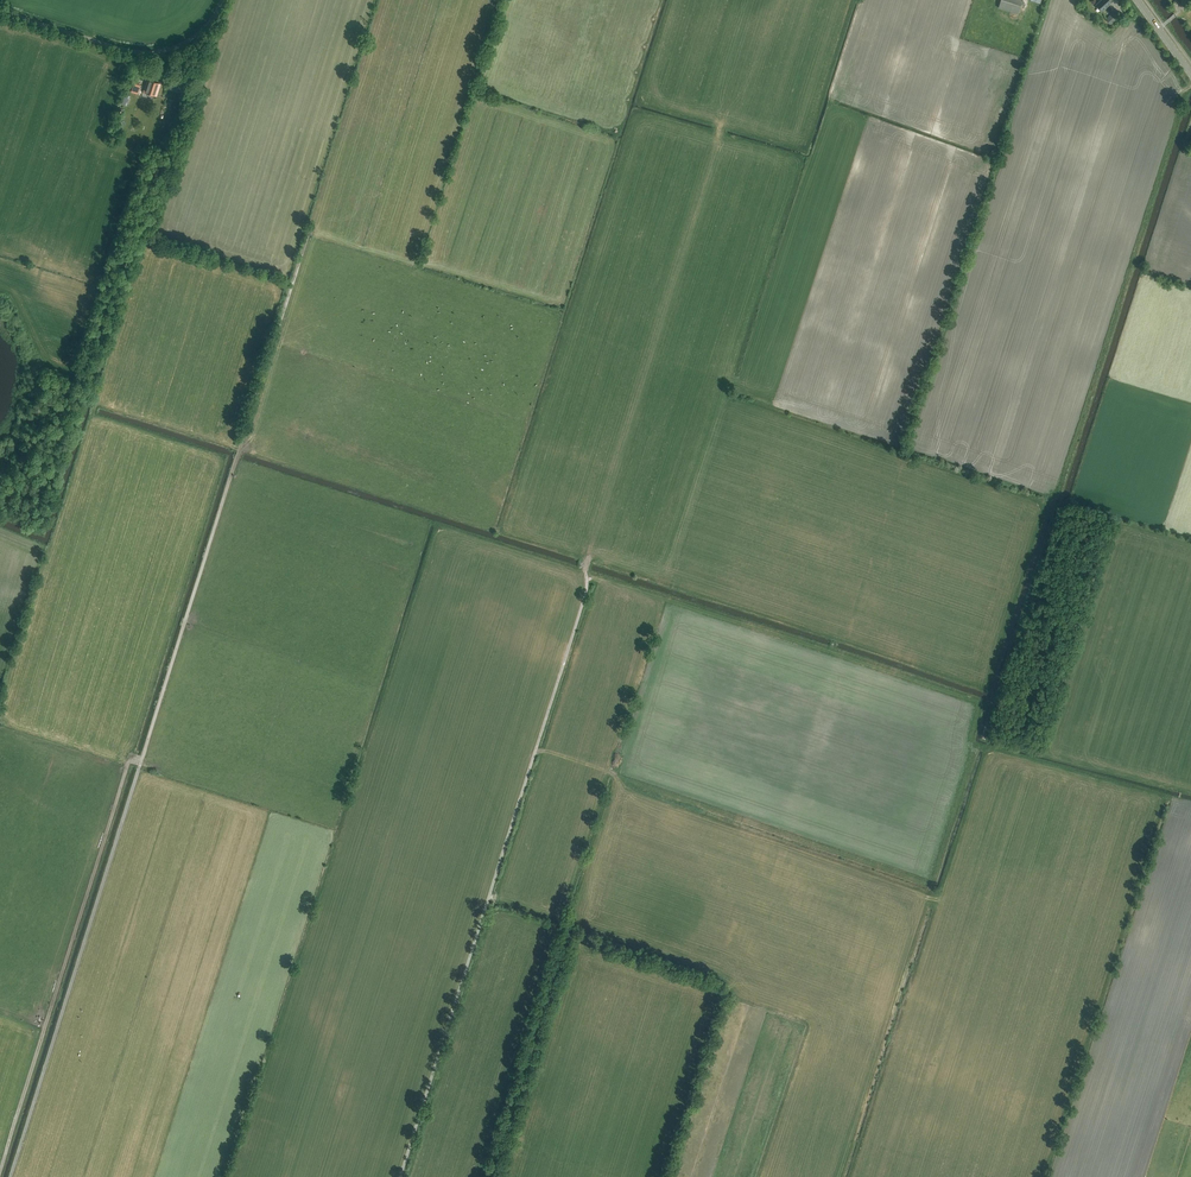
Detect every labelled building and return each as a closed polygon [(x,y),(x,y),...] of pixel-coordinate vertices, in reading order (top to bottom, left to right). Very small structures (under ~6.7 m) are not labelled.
[(1023,0),(1001,0),(998,7),(1019,14),(1023,0)] [(1096,5),(1101,11),(1112,2),(1110,0),(1111,0),(1101,0),(1096,5)] [(1111,24),(1118,17),(1113,11),(1106,18),(1111,24)] [(160,83),(149,80),(148,85),(146,84),(143,92),(156,96),(160,83)] [(132,89),(138,91),(140,85),(140,84),(136,83),(134,82),(132,89)] [(179,91),(182,84),(173,82),(171,89),(179,91)] [(127,105),(130,95),(125,94),(122,103),(127,105)] [(130,122),(130,119),(128,118),(122,116),(119,128),(125,130),(127,121),(130,122)]
